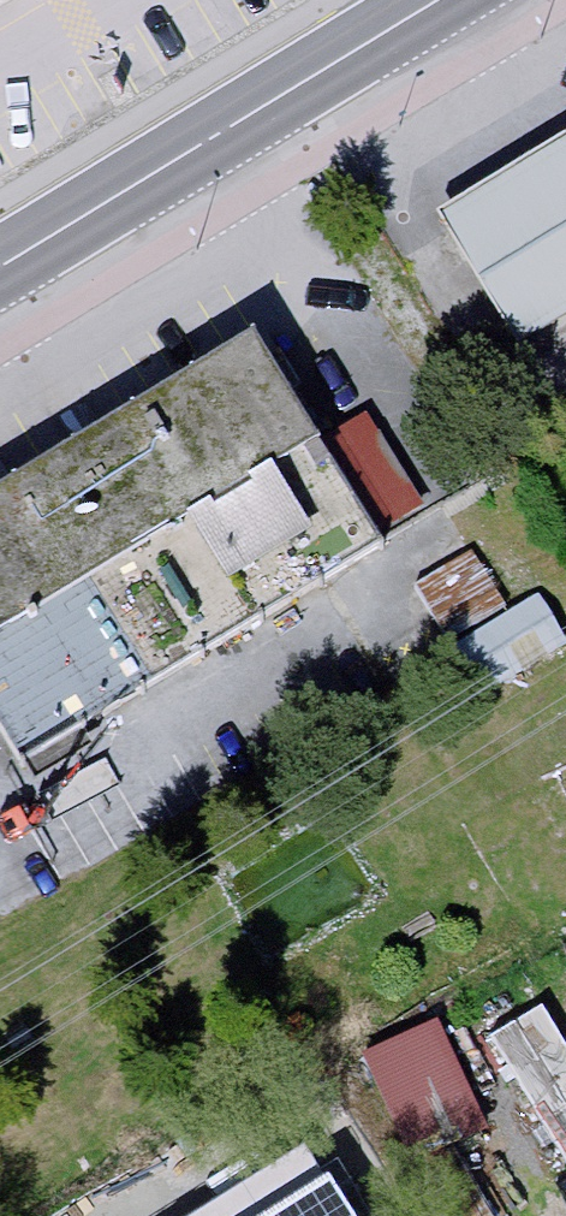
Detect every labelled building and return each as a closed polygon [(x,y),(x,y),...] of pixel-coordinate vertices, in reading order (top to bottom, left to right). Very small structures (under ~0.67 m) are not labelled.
[(16,0),(0,0),(0,9),(16,0)] [(523,322),(565,298),(565,123),(448,189),(523,322)] [(0,486),(0,723),(2,726),(364,516),(259,336),(0,486)] [(381,528),(443,495),(388,393),(326,426),(381,528)] [(483,544),(423,580),(474,666),(534,631),(483,544)] [(499,1018),(559,1156),(565,1153),(565,1014),(557,993),(499,1018)] [(429,1017),(359,1055),(415,1159),(486,1121),(429,1017)] [(326,1182),(266,1215),(346,1215),(326,1182)]
